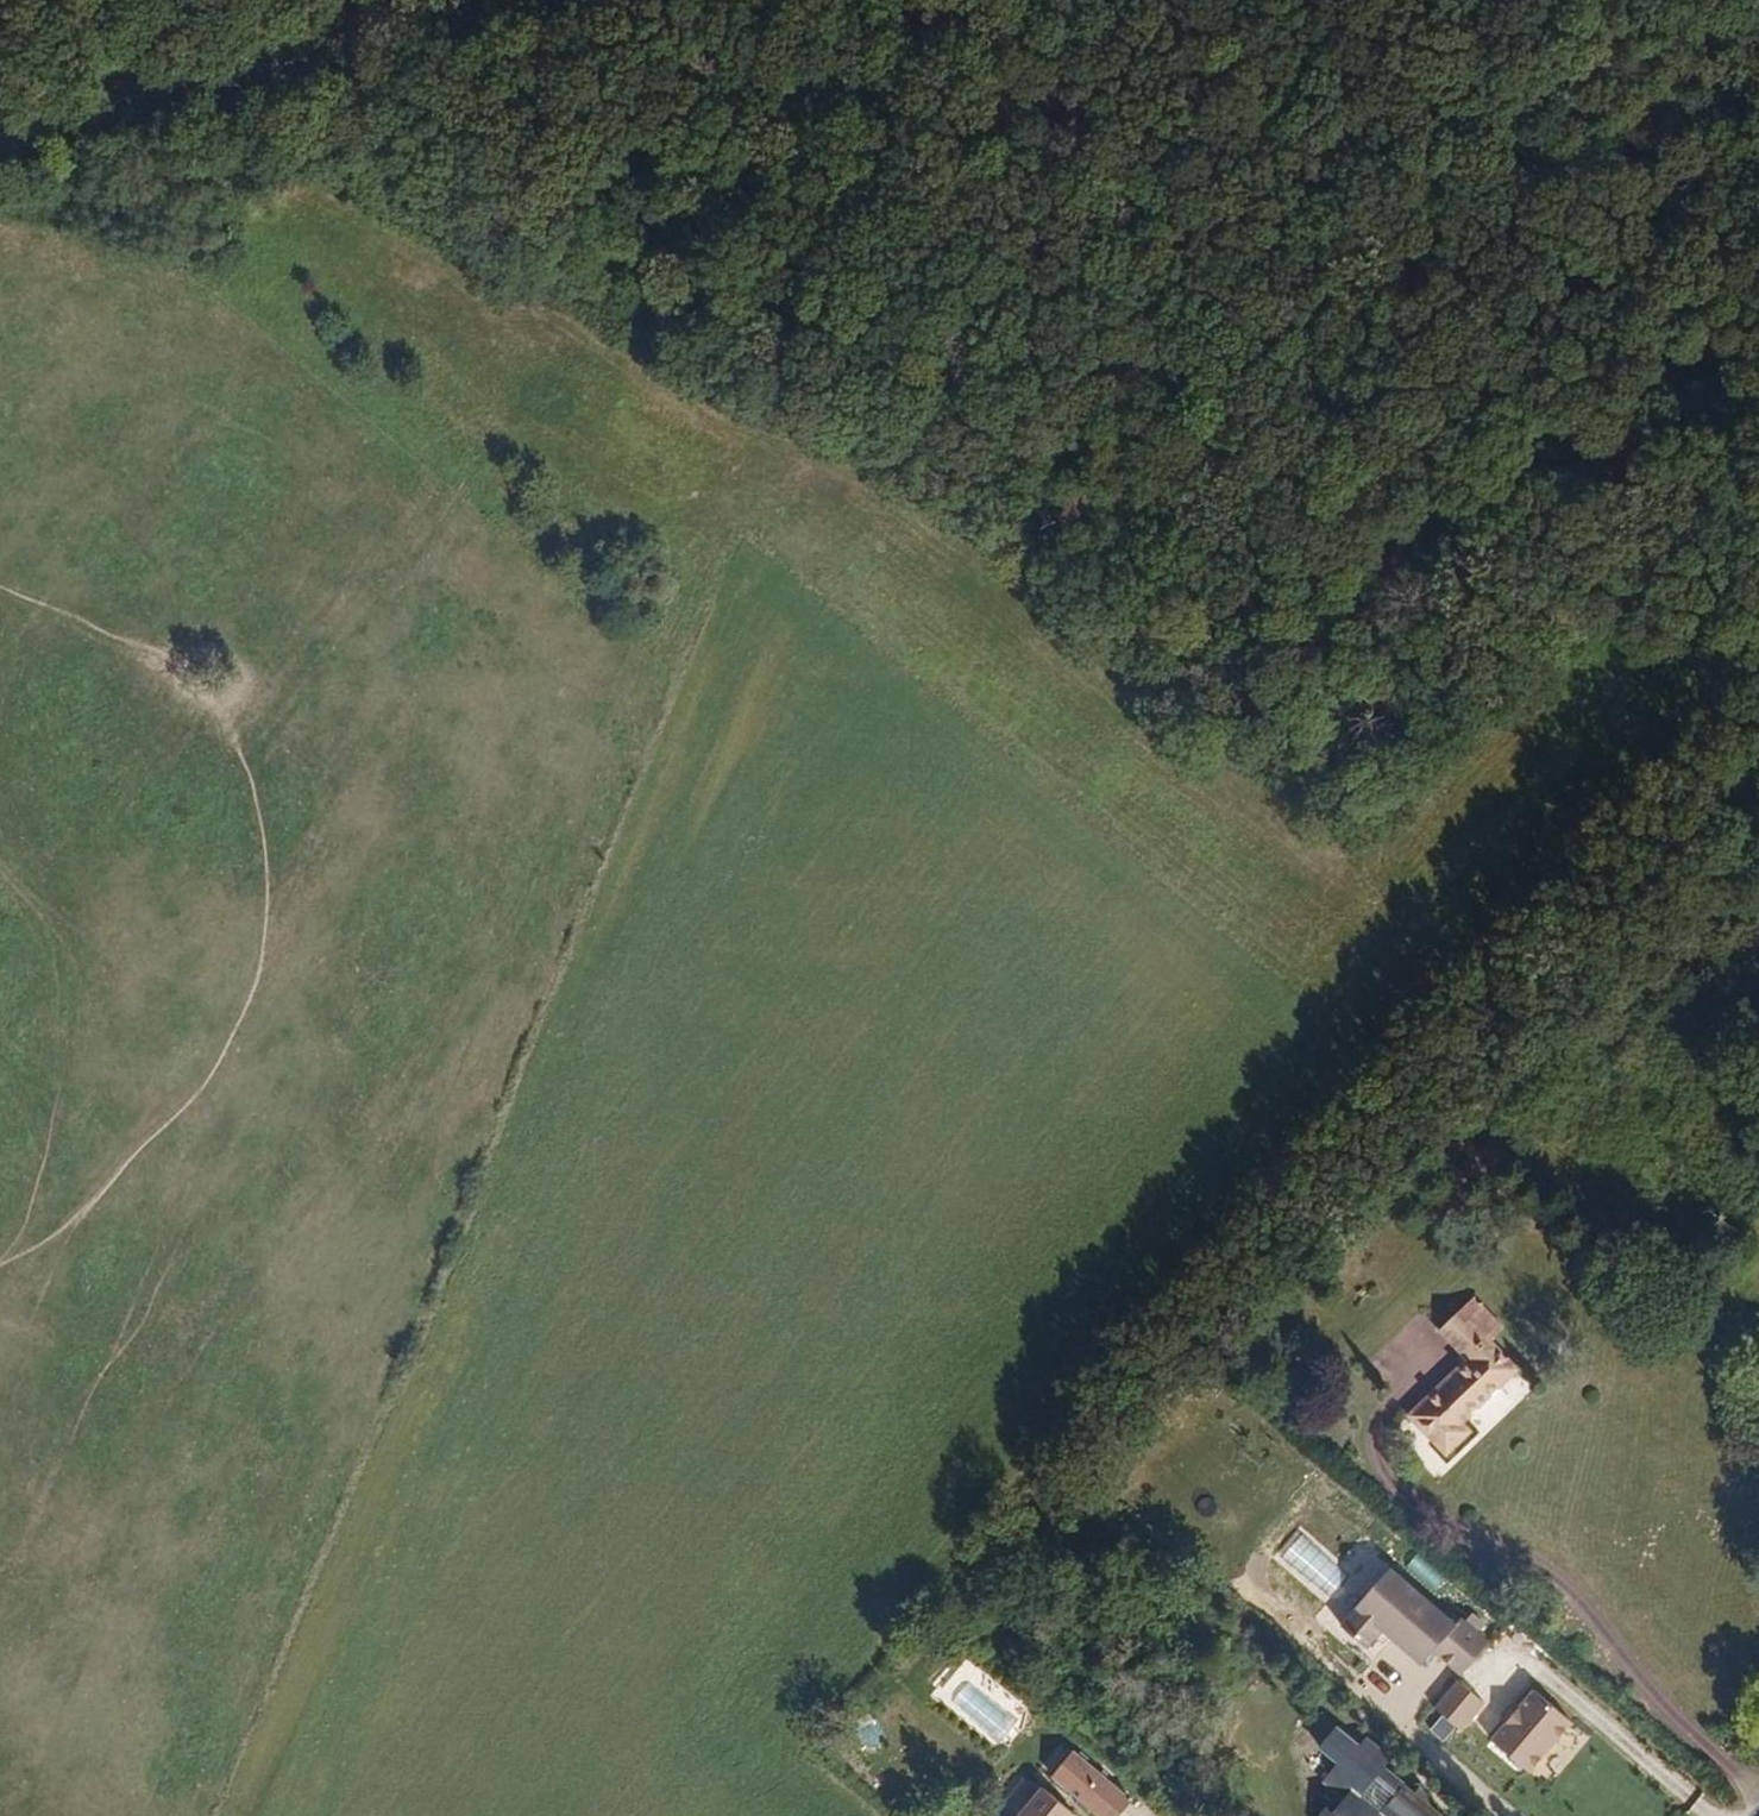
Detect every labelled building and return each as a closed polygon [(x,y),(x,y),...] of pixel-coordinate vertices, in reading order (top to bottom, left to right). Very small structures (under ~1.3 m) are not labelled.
[(1496,1340),(1465,1311),(1449,1328),(1509,1384),(1513,1380),(1484,1353),(1496,1340)] [(1461,1434),(1509,1384),(1449,1328),(1433,1345),(1462,1372),(1408,1427),(1449,1465),(1469,1441),(1461,1434)] [(1487,1643),(1393,1561),(1339,1623),(1369,1649),(1384,1631),(1423,1664),(1435,1651),(1460,1673),(1487,1643)] [(1005,1720),(1009,1700),(984,1695),(989,1672),(954,1664),(944,1706),(1005,1720)] [(1487,1701),(1459,1678),(1437,1705),(1465,1728),(1487,1701)] [(1574,1722),(1535,1688),(1492,1738),(1532,1772),(1574,1722)] [(876,1720),(855,1732),(867,1753),(888,1741),(876,1720)] [(1328,1815),(1440,1815),(1434,1796),(1425,1806),(1398,1781),(1404,1772),(1379,1749),(1373,1757),(1348,1735),(1334,1751),(1349,1765),(1335,1782),(1348,1795),(1328,1815)] [(1078,1738),(1056,1765),(1112,1814),(1134,1788),(1078,1738)] [(1010,1815),(1068,1815),(1079,1804),(1046,1775),(1010,1815)]
